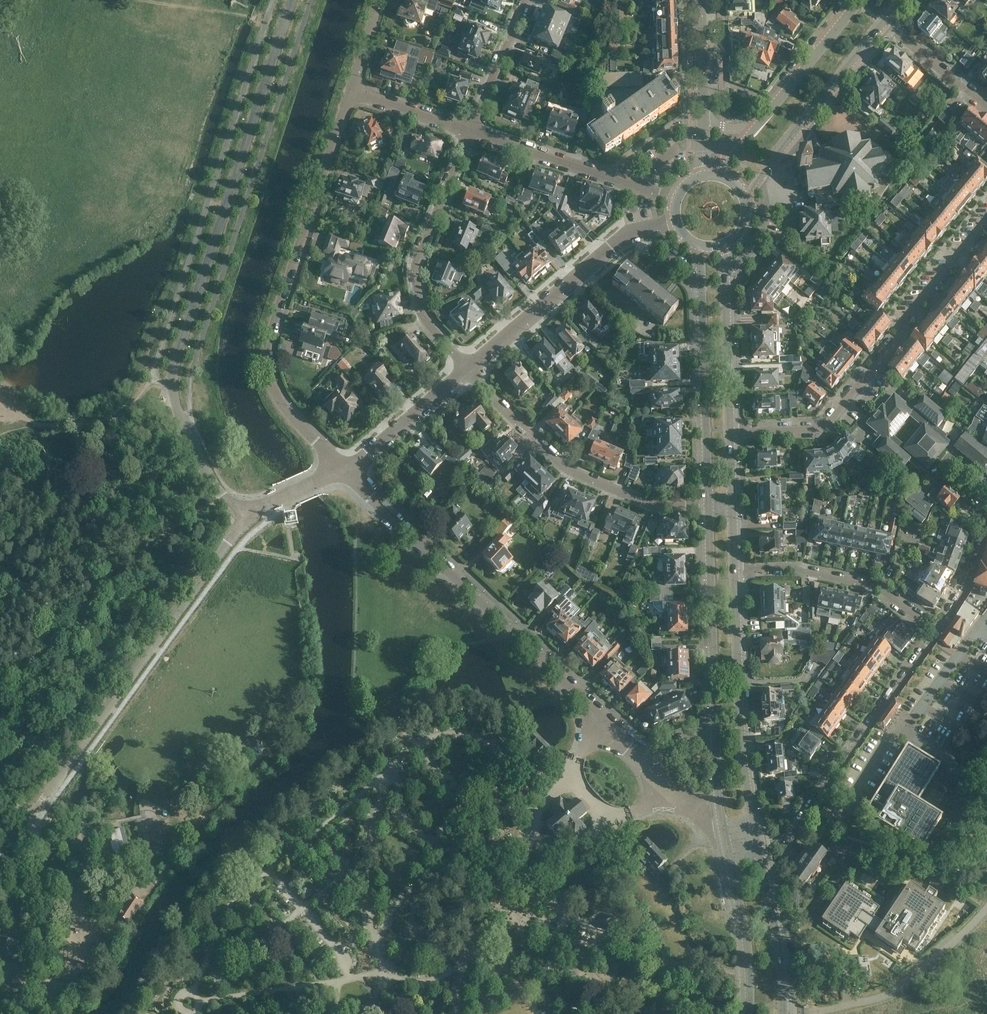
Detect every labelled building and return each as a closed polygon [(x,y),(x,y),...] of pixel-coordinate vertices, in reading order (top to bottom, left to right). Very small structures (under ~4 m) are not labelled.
[(399,18),(406,20),(406,23),(407,25),(409,26),(412,27),(414,26),(416,23),(420,25),(423,16),(424,16),(426,10),(421,9),(422,4),(416,2),(417,0),(407,0),(404,9),(401,9),(399,18)] [(454,2),(448,0),(440,0),(438,5),(452,10),(454,2)] [(481,4),(499,11),(504,0),(483,0),(481,4)] [(557,5),(569,10),(577,13),(579,7),(573,5),(575,0),(559,0),(557,5)] [(728,15),(752,14),(752,0),(728,0),(728,15)] [(805,3),(803,5),(810,10),(813,7),(814,8),(821,0),(820,0),(801,0),(805,3)] [(929,7),(950,24),(956,16),(952,14),(956,10),(943,0),(937,0),(935,2),(932,2),(929,7)] [(467,8),(455,4),(451,14),(456,15),(454,20),(460,22),(462,18),(463,18),(467,8)] [(769,21),(766,25),(771,29),(774,25),(777,22),(786,29),(786,30),(788,32),(789,32),(793,35),(800,26),(794,22),(796,19),(782,8),(781,6),(780,7),(775,13),(769,21)] [(675,7),(655,7),(651,7),(651,11),(655,11),(656,23),(676,23),(675,7)] [(957,12),(966,18),(967,17),(970,20),(973,16),(962,7),(957,12)] [(448,10),(442,8),(439,17),(445,19),(448,10)] [(545,8),(539,24),(561,33),(565,25),(566,26),(569,18),(545,8)] [(577,13),(569,10),(567,15),(581,21),(583,16),(577,13)] [(768,13),(755,14),(755,21),(761,27),(764,29),(768,13)] [(925,15),(917,25),(918,26),(917,26),(917,28),(918,29),(919,30),(920,30),(921,30),(921,29),(922,29),(920,31),(930,39),(930,38),(933,40),(940,32),(943,35),(947,30),(943,26),(940,24),(932,17),(930,19),(925,15)] [(470,30),(466,39),(482,46),(485,47),(489,36),(484,33),(484,32),(481,31),(482,28),(467,22),(465,28),(470,30)] [(649,36),(649,40),(650,40),(656,40),(677,39),(676,23),(656,23),(656,37),(652,37),(652,36),(649,36)] [(561,33),(539,24),(532,39),(557,49),(560,41),(558,40),(561,33)] [(762,41),(753,68),(763,71),(764,67),(767,68),(769,64),(773,55),(774,55),(775,53),(776,54),(779,47),(777,47),(777,46),(774,45),(774,42),(777,43),(780,36),(772,32),(765,29),(763,37),(762,36),(762,41)] [(743,42),(744,43),(744,45),(745,45),(742,55),(743,56),(742,59),(745,60),(743,65),(753,68),(762,41),(747,36),(746,38),(744,39),(743,42)] [(482,46),(466,39),(464,38),(459,51),(468,55),(467,57),(476,61),(482,46)] [(652,56),(657,56),(677,55),(677,39),(656,40),(650,40),(650,49),(652,49),(652,50),(651,50),(652,56)] [(617,41),(608,41),(608,58),(619,57),(619,48),(617,48),(617,41)] [(393,54),(388,53),(385,61),(382,61),(380,66),(382,69),(382,70),(383,71),(381,76),(389,79),(390,79),(391,78),(394,79),(393,80),(394,80),(394,79),(410,84),(420,51),(418,50),(399,44),(397,43),(393,54)] [(452,51),(440,45),(437,52),(449,58),(452,51)] [(553,50),(550,57),(554,59),(564,63),(570,65),(573,59),(553,50)] [(429,53),(425,62),(430,63),(433,54),(429,53)] [(527,53),(521,66),(538,73),(542,65),(545,67),(547,62),(541,59),(541,58),(531,54),(531,55),(527,53)] [(885,64),(899,76),(898,77),(907,84),(913,76),(915,77),(919,72),(913,66),(912,67),(907,63),(908,62),(900,56),(899,57),(894,53),(885,64)] [(677,55),(657,56),(652,56),(653,72),(678,72),(677,55)] [(966,55),(959,63),(967,70),(974,61),(966,55)] [(438,69),(441,59),(435,57),(431,67),(438,69)] [(564,63),(554,59),(551,65),(562,69),(564,63)] [(986,60),(979,68),(981,70),(975,76),(986,85),(986,84),(986,60)] [(465,100),(465,99),(467,92),(464,91),(466,85),(467,85),(468,81),(470,82),(472,76),(461,72),(458,82),(452,80),(445,99),(460,104),(462,99),(465,100)] [(601,73),(600,77),(603,78),(603,87),(609,87),(609,74),(608,74),(601,73)] [(870,80),(866,86),(884,100),(890,93),(893,96),(894,96),(895,97),(898,94),(896,93),(897,92),(893,89),(888,85),(889,84),(882,78),(881,80),(876,76),(871,81),(870,80)] [(658,89),(646,98),(658,115),(675,102),(674,100),(679,97),(673,89),(670,91),(669,88),(669,87),(663,79),(655,85),(658,89)] [(510,98),(528,105),(534,108),(540,92),(537,91),(539,85),(528,81),(526,85),(523,84),(521,89),(513,86),(508,97),(510,98)] [(884,100),(866,86),(862,91),(863,92),(859,97),(864,101),(863,102),(870,108),(868,110),(874,114),(875,113),(879,116),(883,111),(879,107),(884,100)] [(921,90),(915,98),(920,102),(926,94),(921,90)] [(916,107),(920,102),(915,98),(912,95),(908,100),(916,107)] [(528,105),(510,98),(504,113),(512,116),(513,114),(521,118),(524,110),(526,110),(528,105)] [(646,98),(628,111),(640,128),(658,115),(646,98)] [(548,105),(545,112),(543,119),(549,121),(545,134),(550,135),(551,132),(552,133),(552,134),(559,136),(566,115),(559,113),(559,111),(552,109),(554,102),(550,101),(549,105),(548,105)] [(548,105),(542,103),(540,110),(545,112),(548,105)] [(609,107),(601,113),(609,124),(622,140),(640,128),(628,111),(617,118),(609,107)] [(566,115),(559,136),(566,139),(566,137),(572,139),(575,130),(581,132),(588,110),(582,108),(581,112),(568,108),(566,115)] [(972,109),(960,124),(969,131),(981,116),(977,113),(977,111),(974,109),(972,109)] [(545,112),(540,110),(537,118),(543,119),(545,112)] [(969,131),(977,138),(986,126),(986,121),(986,120),(986,118),(983,116),(981,116),(969,131)] [(879,118),(875,123),(891,136),(895,131),(879,118)] [(355,132),(358,137),(359,139),(363,137),(369,150),(382,143),(379,135),(380,135),(376,127),(378,126),(374,119),(358,128),(359,130),(355,132)] [(622,140),(609,124),(598,132),(595,127),(586,133),(592,142),(595,140),(604,153),(622,140)] [(977,138),(986,145),(986,144),(986,126),(977,138)] [(959,143),(964,137),(960,134),(956,140),(959,143)] [(414,137),(410,149),(420,152),(419,155),(437,160),(442,145),(424,139),(424,140),(414,137)] [(797,176),(797,178),(799,186),(801,186),(801,189),(806,189),(807,194),(808,194),(808,197),(808,198),(809,199),(810,200),(811,200),(812,199),(813,199),(814,198),(816,211),(804,211),(805,217),(800,218),(800,236),(805,236),(805,241),(821,241),(821,247),(830,247),(830,240),(829,211),(830,211),(832,208),(832,207),(837,206),(843,210),(878,203),(889,188),(886,186),(885,179),(885,176),(887,176),(892,171),(893,166),(892,161),(889,157),(883,155),(881,155),(880,153),(879,149),(872,144),(869,145),(869,144),(861,146),(859,137),(848,139),(848,138),(841,140),(831,143),(832,146),(824,148),(824,147),(822,147),(818,144),(814,150),(818,153),(818,156),(819,156),(819,157),(809,159),(808,160),(808,159),(796,161),(798,174),(799,174),(799,176),(797,176)] [(403,162),(394,159),(392,166),(400,169),(403,162)] [(477,174),(480,175),(480,176),(485,179),(485,177),(504,185),(508,175),(502,173),(504,169),(499,167),(500,165),(491,161),(490,164),(483,160),(477,174)] [(970,169),(985,181),(986,178),(986,168),(977,160),(970,168),(970,169)] [(396,182),(400,171),(392,167),(387,179),(396,182)] [(919,169),(912,178),(919,184),(926,175),(919,169)] [(970,169),(963,177),(978,189),(985,181),(970,169)] [(535,171),(530,187),(522,184),(516,202),(524,204),(530,202),(533,193),(540,195),(547,175),(535,171)] [(547,175),(540,195),(548,198),(549,201),(551,203),(554,204),(553,208),(557,213),(562,197),(556,195),(558,192),(555,191),(559,179),(547,175)] [(406,176),(396,198),(417,207),(425,190),(410,184),(412,178),(406,176)] [(963,177),(956,186),(971,198),(978,189),(963,177)] [(357,206),(360,197),(367,199),(370,188),(374,189),(382,191),(382,190),(384,184),(366,178),(363,187),(355,185),(356,182),(348,180),(348,182),(341,180),(336,194),(350,199),(349,203),(357,206)] [(601,190),(584,185),(581,204),(592,206),(591,212),(596,214),(601,190)] [(956,186),(949,194),(964,206),(971,198),(956,186)] [(891,202),(897,208),(909,195),(903,189),(891,202)] [(613,194),(601,190),(596,214),(596,215),(598,216),(599,219),(605,220),(607,218),(608,218),(611,216),(609,213),(612,198),(615,197),(613,194)] [(497,202),(490,199),(491,198),(481,195),(480,195),(470,191),(463,207),(488,217),(491,209),(493,210),(497,202)] [(949,194),(943,203),(957,215),(964,206),(949,194)] [(387,197),(381,195),(378,205),(383,208),(387,197)] [(568,199),(562,197),(557,213),(564,211),(568,199)] [(512,206),(516,208),(517,206),(516,202),(507,198),(506,198),(504,203),(512,207),(512,206)] [(929,207),(924,203),(921,206),(926,211),(929,207)] [(943,203),(936,211),(950,223),(957,215),(943,203)] [(388,211),(378,207),(376,214),(386,218),(388,211)] [(571,247),(580,238),(574,231),(579,227),(564,211),(557,213),(563,220),(562,221),(562,222),(562,223),(562,225),(563,226),(557,231),(571,247)] [(936,211),(929,220),(943,232),(950,223),(936,211)] [(886,219),(880,215),(875,221),(881,226),(886,219)] [(910,220),(916,224),(918,221),(912,216),(910,220)] [(388,219),(378,244),(395,251),(400,237),(404,239),(409,228),(388,219)] [(943,232),(929,220),(928,219),(919,231),(934,243),(943,232)] [(582,221),(578,226),(587,236),(592,231),(582,221)] [(457,222),(454,230),(459,232),(458,234),(460,235),(455,247),(466,251),(469,244),(473,245),(476,236),(480,238),(482,233),(489,236),(492,230),(482,226),(479,232),(468,227),(469,226),(464,224),(463,225),(457,222)] [(904,226),(910,231),(913,227),(907,223),(904,226)] [(532,232),(541,243),(546,248),(551,243),(561,255),(571,247),(557,231),(550,237),(546,237),(540,230),(538,227),(535,230),(532,226),(529,228),(532,232)] [(912,240),(927,252),(934,243),(919,231),(912,240)] [(541,243),(532,232),(528,236),(536,247),(541,243)] [(347,248),(348,246),(356,249),(355,252),(361,253),(363,246),(329,234),(323,252),(332,255),(325,275),(347,283),(350,274),(368,280),(373,265),(366,263),(367,263),(363,261),(363,262),(345,256),(342,264),(334,262),(340,246),(347,248)] [(863,243),(858,239),(854,244),(859,248),(863,243)] [(912,240),(905,249),(919,261),(927,252),(912,240)] [(538,248),(525,258),(538,274),(551,263),(538,248)] [(905,249),(898,257),(913,269),(919,261),(905,249)] [(976,259),(986,267),(986,253),(983,250),(976,259)] [(508,269),(513,274),(515,272),(519,276),(526,284),(538,274),(525,258),(522,254),(515,260),(516,261),(508,269)] [(879,257),(885,262),(888,258),(882,254),(879,257)] [(885,262),(879,257),(876,261),(882,265),(885,262)] [(898,257),(891,266),(906,278),(913,269),(898,257)] [(781,258),(773,268),(790,283),(795,276),(793,274),(796,270),(792,266),(786,261),(785,261),(781,258)] [(976,259),(969,267),(985,280),(986,277),(986,267),(976,259)] [(504,260),(499,265),(503,270),(508,265),(504,260)] [(439,274),(436,283),(449,288),(452,280),(459,283),(461,276),(466,278),(470,269),(453,262),(451,268),(440,263),(436,273),(439,274)] [(891,266),(884,274),(899,286),(906,278),(891,266)] [(626,267),(612,285),(625,295),(639,277),(626,267)] [(773,268),(764,279),(779,291),(782,287),(784,289),(790,283),(773,268)] [(967,270),(959,279),(974,291),(975,291),(975,292),(982,283),(967,270)] [(495,274),(484,283),(491,291),(489,293),(496,301),(498,299),(503,304),(513,295),(495,274)] [(884,274),(877,283),(892,295),(899,286),(884,274)] [(822,283),(814,276),(810,281),(818,288),(822,283)] [(639,277),(625,295),(637,305),(652,287),(639,277)] [(764,279),(755,289),(773,303),(779,296),(776,294),(779,291),(764,279)] [(959,279),(952,288),(967,300),(974,291),(959,279)] [(871,291),(885,303),(892,295),(877,283),(871,291)] [(480,285),(475,289),(482,297),(486,293),(480,285)] [(819,289),(828,296),(831,292),(823,285),(819,289)] [(652,287),(637,305),(650,316),(665,298),(652,287)] [(855,288),(851,291),(857,296),(860,292),(855,288)] [(952,288),(945,296),(960,309),(965,303),(970,308),(975,313),(979,316),(982,312),(978,309),(973,304),(967,300),(952,288)] [(450,315),(465,333),(467,331),(469,333),(476,327),(474,325),(482,318),(470,304),(473,301),(476,304),(483,298),(482,297),(475,289),(471,293),(461,297),(463,301),(458,305),(460,307),(450,315)] [(751,290),(748,293),(748,296),(751,298),(752,313),(762,313),(762,314),(771,314),(771,306),(770,305),(770,301),(755,289),(754,291),(751,290)] [(885,303),(871,291),(870,291),(863,300),(878,312),(885,303)] [(375,306),(372,306),(373,314),(377,314),(378,322),(399,318),(397,303),(399,303),(398,294),(374,298),(375,306)] [(945,296),(938,305),(953,317),(960,309),(945,296)] [(665,298),(650,316),(663,326),(678,308),(667,299),(665,298)] [(796,298),(793,302),(801,308),(804,304),(796,298)] [(801,308),(793,302),(789,307),(797,313),(801,308)] [(938,305),(931,313),(946,326),(953,317),(938,305)] [(581,321),(583,323),(579,326),(584,333),(589,329),(592,333),(597,329),(598,328),(599,329),(605,335),(614,328),(601,312),(596,316),(588,306),(577,315),(582,320),(581,321)] [(865,315),(859,311),(857,314),(862,319),(865,315)] [(924,322),(939,334),(944,338),(951,329),(946,326),(931,313),(924,322)] [(876,314),(868,323),(883,335),(891,326),(876,314)] [(313,316),(308,329),(326,335),(325,336),(330,337),(332,333),(335,334),(338,324),(313,316)] [(806,322),(799,316),(795,321),(796,324),(801,328),(806,322)] [(853,331),(858,324),(853,319),(847,326),(853,331)] [(924,322),(918,330),(932,343),(939,334),(924,322)] [(868,323),(861,331),(876,344),(883,335),(868,323)] [(564,326),(556,333),(576,356),(584,349),(571,334),(568,330),(568,331),(564,326)] [(326,335),(308,329),(303,327),(298,342),(312,346),(311,350),(322,354),(324,346),(322,345),(325,336),(326,335)] [(753,344),(776,343),(779,343),(779,329),(776,329),(766,330),(766,329),(757,329),(757,330),(752,330),(753,344)] [(918,330),(910,339),(926,352),(933,343),(932,343),(918,330)] [(367,331),(360,334),(362,341),(370,338),(370,337),(367,331)] [(861,331),(854,340),(855,340),(869,352),(876,344),(861,331)] [(842,342),(837,347),(854,361),(862,351),(853,344),(855,340),(854,340),(847,333),(844,337),(847,340),(844,343),(842,342)] [(370,338),(362,341),(367,346),(377,342),(375,336),(370,337),(370,338)] [(947,336),(944,339),(950,344),(953,340),(947,336)] [(403,347),(400,349),(404,354),(407,352),(419,366),(431,355),(425,348),(422,350),(411,337),(401,345),(403,347)] [(974,354),(986,365),(986,356),(986,339),(974,354)] [(909,341),(902,350),(917,362),(924,353),(909,341)] [(544,343),(533,352),(538,358),(537,358),(540,361),(548,369),(553,365),(553,366),(555,364),(556,366),(558,364),(565,372),(572,366),(557,349),(552,353),(544,343)] [(653,364),(678,363),(677,349),(657,350),(657,343),(644,344),(644,356),(650,356),(650,357),(653,357),(654,364),(653,364)] [(776,343),(753,344),(753,358),(758,358),(758,359),(767,358),(767,357),(776,357),(776,343)] [(854,361),(837,347),(830,356),(847,370),(854,361)] [(331,348),(328,358),(335,361),(341,355),(336,350),(331,348)] [(828,355),(822,350),(819,354),(825,359),(828,355)] [(902,350),(895,358),(910,370),(917,362),(902,350)] [(954,379),(963,385),(979,366),(984,370),(986,373),(986,365),(974,354),(971,351),(960,365),(958,363),(954,368),(959,372),(954,379)] [(933,352),(930,356),(936,361),(939,357),(933,352)] [(824,367),(839,379),(840,379),(847,370),(830,356),(822,365),(824,367)] [(895,358),(888,367),(902,380),(910,370),(895,358)] [(343,361),(338,365),(345,373),(350,368),(343,361)] [(802,370),(801,362),(792,363),(792,371),(802,370)] [(678,363),(653,364),(653,371),(651,372),(651,382),(678,381),(678,363)] [(517,365),(505,376),(516,390),(514,392),(518,396),(520,394),(522,397),(532,388),(521,375),(524,372),(517,365)] [(370,377),(365,381),(381,399),(391,390),(382,379),(387,375),(379,366),(370,374),(371,375),(370,376),(370,377)] [(839,379),(824,367),(816,376),(831,389),(839,379)] [(817,388),(814,385),(818,381),(803,369),(801,380),(806,385),(801,391),(799,390),(797,393),(797,399),(802,399),(805,396),(817,406),(825,396),(816,389),(817,388)] [(776,373),(759,374),(754,374),(755,388),(777,388),(776,373)] [(573,374),(568,379),(572,384),(577,379),(573,374)] [(342,375),(336,380),(343,389),(350,384),(342,375)] [(606,389),(596,382),(592,387),(602,395),(606,389)] [(961,388),(955,383),(948,393),(954,397),(961,388)] [(982,393),(970,383),(966,389),(978,398),(982,393)] [(567,390),(560,398),(565,403),(573,395),(567,390)] [(652,394),(647,395),(647,402),(650,402),(650,410),(656,410),(656,411),(666,411),(666,410),(678,409),(677,393),(672,393),(672,392),(667,393),(652,394)] [(946,392),(945,393),(945,394),(942,399),(947,403),(951,398),(949,396),(949,395),(946,392)] [(326,407),(331,414),(335,411),(347,424),(360,413),(354,406),(356,404),(351,398),(349,400),(343,393),(326,407)] [(551,407),(551,406),(560,398),(555,393),(546,403),(551,407)] [(878,433),(876,435),(880,439),(874,447),(878,450),(875,453),(900,473),(908,463),(918,471),(920,469),(924,472),(949,442),(948,442),(951,438),(948,435),(947,437),(936,428),(946,417),(936,408),(923,398),(914,409),(906,402),(905,404),(894,396),(884,408),(883,407),(868,425),(878,433)] [(779,398),(774,398),(755,399),(755,412),(774,412),(774,410),(779,410),(779,398)] [(547,424),(556,432),(568,419),(570,418),(565,412),(567,410),(562,405),(560,408),(559,408),(550,418),(552,420),(547,424)] [(464,433),(475,424),(483,433),(491,426),(485,420),(484,420),(482,418),(484,416),(476,406),(462,418),(460,415),(453,421),(464,433)] [(983,422),(986,425),(986,408),(983,406),(975,418),(983,422)] [(971,426),(977,431),(986,436),(986,425),(983,422),(975,418),(974,417),(971,426)] [(592,419),(587,427),(592,430),(597,422),(597,420),(593,418),(592,419)] [(568,419),(556,432),(562,439),(561,440),(567,445),(571,440),(573,441),(578,435),(577,434),(583,428),(577,422),(574,425),(568,419)] [(652,430),(652,438),(679,437),(680,437),(680,427),(681,426),(681,423),(680,422),(677,422),(676,424),(671,424),(671,422),(656,423),(657,430),(652,430)] [(967,430),(972,435),(983,439),(981,444),(981,445),(980,447),(986,453),(986,436),(977,431),(971,426),(967,430)] [(588,448),(585,456),(589,458),(602,464),(611,443),(610,442),(611,442),(604,439),(606,436),(592,431),(588,439),(592,441),(589,448),(588,448)] [(955,442),(957,444),(954,447),(981,470),(986,463),(986,453),(980,447),(963,432),(955,442)] [(836,444),(850,456),(853,458),(861,448),(845,435),(845,436),(842,436),(836,444)] [(679,437),(652,438),(653,448),(658,448),(658,451),(655,451),(655,457),(659,456),(659,458),(680,457),(679,437)] [(499,441),(496,444),(494,447),(495,448),(490,454),(495,459),(493,461),(499,466),(501,464),(503,463),(505,464),(511,457),(509,456),(515,450),(515,449),(517,447),(512,442),(509,444),(504,440),(501,443),(499,441)] [(611,443),(602,464),(617,470),(623,454),(621,454),(624,448),(611,443)] [(832,448),(827,450),(836,468),(844,464),(850,456),(836,444),(832,448)] [(469,449),(456,460),(460,464),(467,458),(473,453),(469,449)] [(823,453),(818,453),(818,472),(829,471),(832,477),(835,475),(838,481),(836,482),(839,487),(844,484),(841,477),(838,472),(836,468),(827,450),(823,453)] [(431,478),(436,472),(439,475),(441,476),(443,476),(444,476),(445,475),(446,475),(447,474),(452,469),(454,471),(460,464),(456,460),(448,453),(439,463),(429,453),(427,455),(423,451),(415,460),(421,466),(420,466),(421,467),(420,468),(417,471),(424,478),(427,474),(431,478)] [(757,453),(757,455),(757,468),(758,467),(758,469),(764,469),(764,467),(780,467),(780,458),(776,458),(775,452),(757,453)] [(818,472),(818,453),(808,453),(806,455),(805,455),(805,475),(819,475),(818,472)] [(626,455),(625,464),(624,467),(631,470),(633,467),(634,467),(633,455),(626,455)] [(467,458),(460,464),(465,469),(471,463),(467,458)] [(645,458),(645,459),(645,466),(657,466),(657,458),(645,458)] [(516,491),(520,494),(526,488),(529,485),(541,472),(530,461),(517,474),(525,481),(520,486),(516,491)] [(885,468),(879,464),(875,469),(879,472),(885,468)] [(633,467),(631,470),(632,470),(628,479),(635,481),(641,467),(634,467),(633,467)] [(510,470),(503,478),(507,483),(515,475),(510,470)] [(655,484),(655,491),(663,491),(663,489),(672,489),(672,491),(682,491),(682,479),(684,479),(684,470),(659,471),(659,476),(655,476),(655,484)] [(541,472),(529,485),(526,488),(520,494),(523,497),(528,492),(538,501),(543,497),(541,495),(553,483),(541,472)] [(892,481),(885,478),(879,485),(877,493),(887,495),(888,489),(889,489),(892,481)] [(759,502),(759,503),(780,502),(782,502),(781,494),(779,494),(779,492),(786,492),(785,480),(778,480),(778,487),(770,487),(770,488),(759,489),(759,494),(758,494),(756,495),(756,502),(758,502),(759,502)] [(903,486),(895,480),(890,485),(898,492),(903,486)] [(920,491),(910,483),(909,485),(905,501),(915,510),(926,519),(930,508),(929,507),(933,502),(944,511),(946,509),(949,511),(952,508),(958,501),(942,487),(937,493),(934,490),(931,494),(923,487),(920,491)] [(548,505),(544,512),(542,514),(549,518),(550,515),(552,516),(552,515),(557,517),(563,520),(565,515),(572,519),(581,497),(573,494),(574,492),(569,490),(566,497),(564,496),(563,500),(562,499),(561,502),(563,503),(562,506),(559,504),(556,510),(548,505)] [(581,497),(572,519),(579,522),(578,526),(583,528),(586,530),(584,533),(591,536),(594,529),(593,529),(595,525),(586,522),(589,514),(592,515),(595,509),(592,508),(595,501),(589,498),(588,501),(581,497)] [(544,498),(538,508),(544,512),(548,505),(550,502),(544,498)] [(859,500),(850,498),(848,509),(857,511),(859,500)] [(819,514),(821,502),(814,501),(811,513),(819,514)] [(780,502),(759,503),(760,521),(761,523),(766,522),(768,521),(767,518),(781,517),(780,502)] [(460,512),(453,506),(443,518),(449,523),(444,529),(458,542),(472,527),(458,514),(460,512)] [(603,531),(610,534),(617,537),(618,535),(627,514),(618,510),(617,512),(613,510),(610,516),(608,515),(602,529),(604,530),(603,531)] [(926,519),(915,510),(911,515),(921,524),(926,519)] [(285,527),(287,527),(298,525),(296,512),(283,514),(285,527)] [(490,567),(492,566),(499,573),(501,574),(503,574),(505,572),(505,570),(504,569),(511,562),(500,551),(509,541),(503,536),(519,519),(513,513),(495,532),(500,538),(482,557),(484,558),(483,561),(490,567)] [(618,535),(625,538),(622,543),(629,546),(628,548),(630,549),(627,557),(628,557),(626,561),(631,564),(638,548),(632,546),(634,542),(633,542),(639,528),(637,527),(640,521),(635,519),(635,518),(627,514),(618,535)] [(818,523),(814,542),(826,544),(831,524),(832,517),(828,516),(828,518),(819,516),(818,523)] [(660,528),(657,528),(657,536),(664,536),(665,542),(686,541),(686,531),(683,531),(683,519),(673,519),(673,522),(660,522),(660,528)] [(885,536),(879,535),(875,555),(887,558),(890,546),(892,547),(898,521),(891,519),(887,538),(885,538),(885,536)] [(650,520),(645,532),(652,535),(657,524),(650,520)] [(940,531),(938,535),(965,545),(968,536),(961,533),(962,530),(955,523),(952,530),(952,529),(950,535),(940,531)] [(831,524),(826,544),(838,547),(843,528),(843,527),(831,524)] [(843,528),(838,547),(851,550),(855,531),(843,528)] [(594,529),(591,536),(587,545),(593,547),(599,532),(594,529)] [(867,533),(855,531),(851,550),(863,552),(867,533)] [(867,532),(867,533),(863,552),(875,555),(879,535),(867,532)] [(783,535),(760,536),(760,552),(764,552),(764,554),(783,553),(782,546),(783,546),(783,539),(783,535)] [(945,548),(961,554),(965,545),(938,535),(937,539),(941,541),(939,546),(945,548)] [(917,550),(925,553),(925,552),(928,553),(930,549),(919,544),(917,550)] [(666,548),(643,549),(643,556),(648,556),(658,556),(659,559),(665,559),(665,573),(686,572),(686,565),(684,565),(684,558),(667,559),(666,548)] [(932,554),(958,564),(961,554),(945,548),(943,553),(934,550),(932,554)] [(975,586),(986,590),(986,549),(975,586)] [(958,564),(932,554),(931,554),(928,553),(925,552),(925,553),(924,556),(935,560),(933,565),(954,573),(958,564)] [(903,567),(896,563),(892,568),(899,573),(903,567)] [(919,570),(922,571),(947,586),(953,577),(942,571),(937,569),(935,573),(922,566),(919,570)] [(579,567),(576,573),(584,581),(593,586),(598,576),(579,567)] [(921,584),(941,595),(947,586),(922,571),(919,570),(917,574),(924,579),(921,584)] [(660,585),(650,586),(650,591),(650,597),(671,596),(671,587),(685,587),(684,579),(687,579),(686,572),(665,573),(666,583),(659,583),(660,585)] [(555,600),(559,604),(565,598),(572,591),(566,586),(557,596),(548,587),(545,590),(541,587),(534,594),(536,596),(530,603),(540,613),(544,609),(545,610),(555,600)] [(919,594),(917,598),(933,608),(940,597),(924,587),(923,588),(920,586),(916,592),(919,594)] [(761,599),(761,606),(784,605),(784,596),(789,596),(789,588),(765,588),(765,591),(759,592),(759,599),(761,599)] [(822,610),(829,611),(833,592),(818,589),(816,599),(819,600),(817,611),(822,612),(822,610)] [(908,590),(906,593),(913,598),(915,595),(908,590)] [(833,592),(829,611),(829,614),(834,615),(834,612),(841,614),(846,595),(833,592)] [(846,595),(841,614),(841,616),(846,617),(846,615),(853,616),(855,606),(859,607),(861,599),(857,598),(857,597),(846,595)] [(650,597),(650,603),(653,603),(653,607),(659,613),(664,613),(664,620),(688,620),(688,611),(685,611),(685,606),(671,606),(671,596),(650,597)] [(559,604),(551,613),(555,617),(551,622),(551,623),(548,627),(551,630),(550,631),(556,637),(574,618),(569,613),(570,612),(571,610),(572,607),(571,605),(570,603),(565,598),(559,604)] [(956,617),(938,641),(945,646),(946,645),(947,647),(948,646),(951,648),(953,645),(955,647),(960,639),(962,639),(964,636),(964,634),(979,613),(965,602),(958,613),(956,617)] [(784,605),(761,606),(761,612),(759,614),(759,618),(762,620),(766,620),(766,623),(785,622),(787,624),(787,632),(811,631),(810,624),(800,625),(790,617),(790,616),(784,616),(784,605)] [(878,609),(872,605),(867,612),(873,616),(878,609)] [(623,611),(618,606),(612,611),(617,616),(623,611)] [(861,619),(868,624),(873,618),(866,612),(861,619)] [(574,618),(556,637),(562,642),(563,641),(566,644),(570,641),(583,627),(590,620),(589,619),(584,623),(581,620),(579,623),(574,618)] [(594,623),(590,620),(583,627),(587,631),(594,623)] [(688,620),(664,620),(664,627),(659,627),(659,634),(686,633),(686,628),(688,628),(688,620)] [(894,625),(890,630),(908,644),(916,634),(902,624),(898,621),(895,626),(894,625)] [(597,626),(594,623),(587,631),(590,634),(597,626)] [(887,634),(884,639),(883,639),(901,653),(908,644),(890,630),(887,634)] [(639,641),(633,634),(627,640),(632,646),(637,644),(639,641)] [(770,634),(770,639),(770,640),(761,641),(762,655),(762,660),(767,660),(767,661),(769,661),(769,663),(778,663),(778,655),(783,654),(782,640),(781,634),(770,634)] [(574,651),(583,660),(599,643),(590,635),(574,651)] [(853,640),(850,637),(845,643),(849,646),(853,640)] [(877,638),(870,648),(884,658),(891,649),(877,638)] [(599,643),(583,660),(593,669),(604,657),(607,661),(621,647),(615,642),(610,647),(603,639),(599,643)] [(824,642),(822,650),(834,651),(835,645),(824,642)] [(847,648),(843,646),(838,652),(842,655),(847,648)] [(870,648),(864,657),(878,667),(884,658),(870,648)] [(819,649),(812,649),(810,662),(817,663),(819,649)] [(822,650),(819,649),(817,663),(822,663),(826,666),(835,653),(834,651),(822,650)] [(838,652),(832,661),(837,664),(843,655),(842,655),(838,652)] [(664,667),(670,667),(688,666),(687,653),(667,654),(668,659),(664,659),(664,667)] [(856,664),(872,676),(878,667),(864,657),(862,660),(860,658),(857,658),(855,661),(856,664)] [(600,676),(609,685),(626,667),(616,658),(600,676)] [(826,670),(830,673),(837,664),(832,661),(826,669),(826,670)] [(647,663),(639,672),(643,675),(649,669),(647,663)] [(853,663),(846,671),(851,674),(865,684),(872,676),(856,664),(855,665),(853,663)] [(688,666),(670,667),(670,673),(668,673),(669,680),(688,679),(688,666)] [(626,667),(609,685),(619,694),(635,676),(626,667)] [(840,680),(845,683),(859,693),(865,684),(851,674),(846,671),(840,680)] [(819,679),(813,687),(818,691),(824,682),(819,679)] [(637,711),(646,701),(653,694),(641,683),(625,700),(637,711)] [(845,683),(838,692),(853,702),(859,693),(845,683)] [(656,694),(659,691),(656,684),(651,690),(656,694)] [(763,707),(784,705),(784,695),(789,695),(789,692),(799,691),(798,685),(780,685),(780,691),(762,692),(763,707)] [(672,690),(659,691),(665,705),(672,719),(678,717),(677,715),(689,709),(686,702),(688,701),(685,694),(679,697),(679,698),(674,701),(672,696),(672,690)] [(665,705),(659,691),(656,694),(651,699),(655,704),(657,709),(651,711),(650,710),(644,713),(647,720),(650,719),(653,726),(665,721),(665,722),(672,719),(665,705)] [(838,692),(832,701),(846,711),(853,702),(838,692)] [(897,697),(894,701),(902,707),(905,702),(898,697),(897,697)] [(830,704),(826,710),(840,720),(846,711),(832,701),(827,698),(825,701),(830,704)] [(894,701),(877,726),(884,731),(894,716),(898,718),(897,719),(898,720),(905,709),(902,707),(894,701)] [(784,705),(763,707),(761,707),(762,713),(763,713),(764,722),(785,720),(784,705)] [(794,714),(799,717),(805,709),(801,705),(794,714)] [(826,710),(819,718),(834,729),(840,720),(826,710)] [(810,725),(827,738),(834,729),(819,718),(816,716),(810,725)] [(811,729),(807,735),(802,732),(791,747),(810,760),(820,745),(818,743),(822,737),(811,729)] [(529,740),(522,748),(536,762),(543,755),(551,763),(557,757),(551,750),(535,734),(529,740)] [(767,762),(769,761),(781,760),(780,753),(784,753),(783,747),(786,747),(785,741),(774,742),(775,747),(767,748),(768,753),(766,753),(767,762)] [(939,767),(907,747),(868,809),(880,817),(876,823),(921,851),(941,819),(927,810),(926,812),(918,807),(919,805),(916,803),(939,767)] [(781,760),(769,761),(770,775),(784,773),(783,767),(785,766),(785,760),(781,760)] [(778,801),(782,801),(782,806),(790,805),(789,800),(792,800),(792,792),(794,791),(793,784),(798,784),(797,778),(784,779),(785,785),(775,786),(775,793),(778,793),(778,801)] [(556,817),(546,825),(557,838),(567,830),(574,838),(585,829),(578,820),(587,813),(576,800),(567,807),(560,799),(549,809),(556,817)] [(152,832),(153,840),(162,843),(168,839),(167,831),(159,826),(152,832)] [(123,828),(109,832),(112,841),(110,842),(113,852),(115,851),(117,861),(131,857),(123,828)] [(647,840),(642,845),(641,846),(643,848),(641,851),(644,854),(643,856),(650,864),(649,865),(658,875),(664,869),(661,866),(667,861),(647,840)] [(813,851),(807,847),(807,846),(789,871),(795,876),(792,880),(803,888),(806,890),(810,885),(806,883),(823,859),(827,861),(830,857),(816,847),(813,851)] [(837,862),(832,858),(828,862),(833,866),(837,862)] [(660,883),(664,889),(666,891),(667,892),(668,892),(669,892),(669,891),(670,891),(670,890),(670,889),(668,886),(664,880),(660,883)] [(872,903),(845,885),(821,920),(848,938),(850,935),(858,941),(866,929),(875,935),(874,937),(896,952),(902,943),(915,952),(944,908),(933,901),(936,896),(928,890),(925,895),(909,885),(882,924),(873,918),(879,910),(871,904),(872,903)] [(125,907),(119,916),(129,923),(141,903),(131,897),(125,907)] [(612,914),(603,920),(608,927),(618,922),(612,914)] [(1,957),(2,957),(2,956),(12,955),(13,957),(13,951),(23,951),(24,955),(29,955),(29,941),(13,941),(13,939),(1,939),(1,941),(0,941),(0,951),(1,951),(1,957)] [(93,947),(92,950),(93,953),(94,955),(97,957),(100,957),(103,955),(105,953),(106,950),(105,947),(103,945),(100,943),(97,943),(94,945),(93,947)] [(27,978),(19,977),(14,981),(13,988),(17,994),(24,995),(30,991),(31,984),(27,978)] [(633,984),(623,978),(615,991),(626,997),(633,984)]
